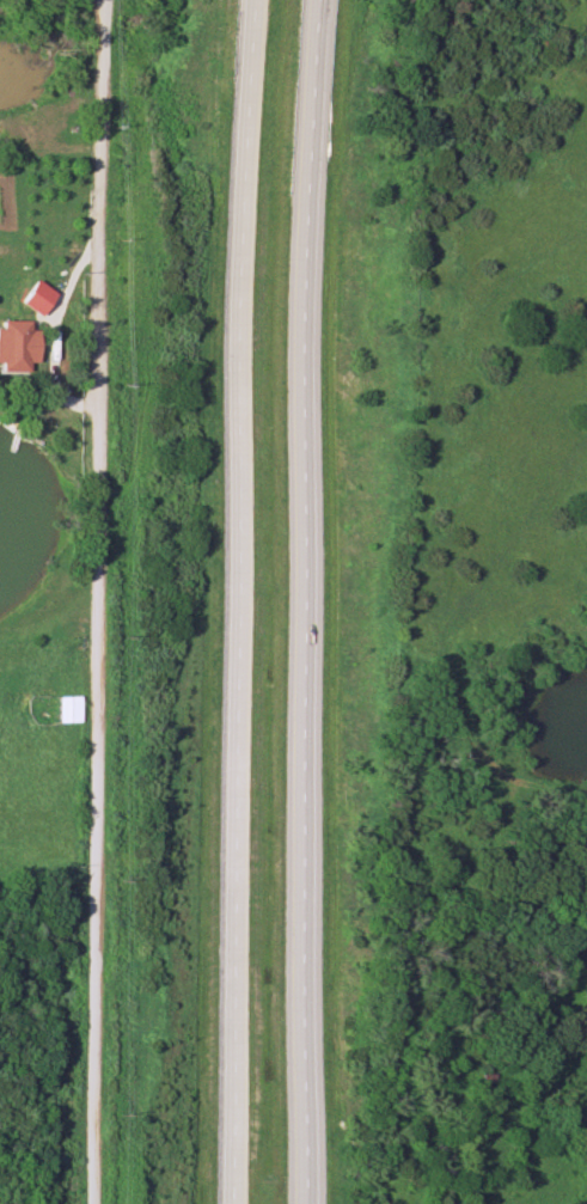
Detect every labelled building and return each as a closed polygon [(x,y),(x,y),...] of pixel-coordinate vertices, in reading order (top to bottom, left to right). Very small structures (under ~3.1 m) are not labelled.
[(22,373),(22,363),(29,363),(29,331),(21,331),(21,322),(0,322),(0,373),(22,373)] [(491,1099),(490,1074),(477,1074),(478,1100),(491,1099)]
